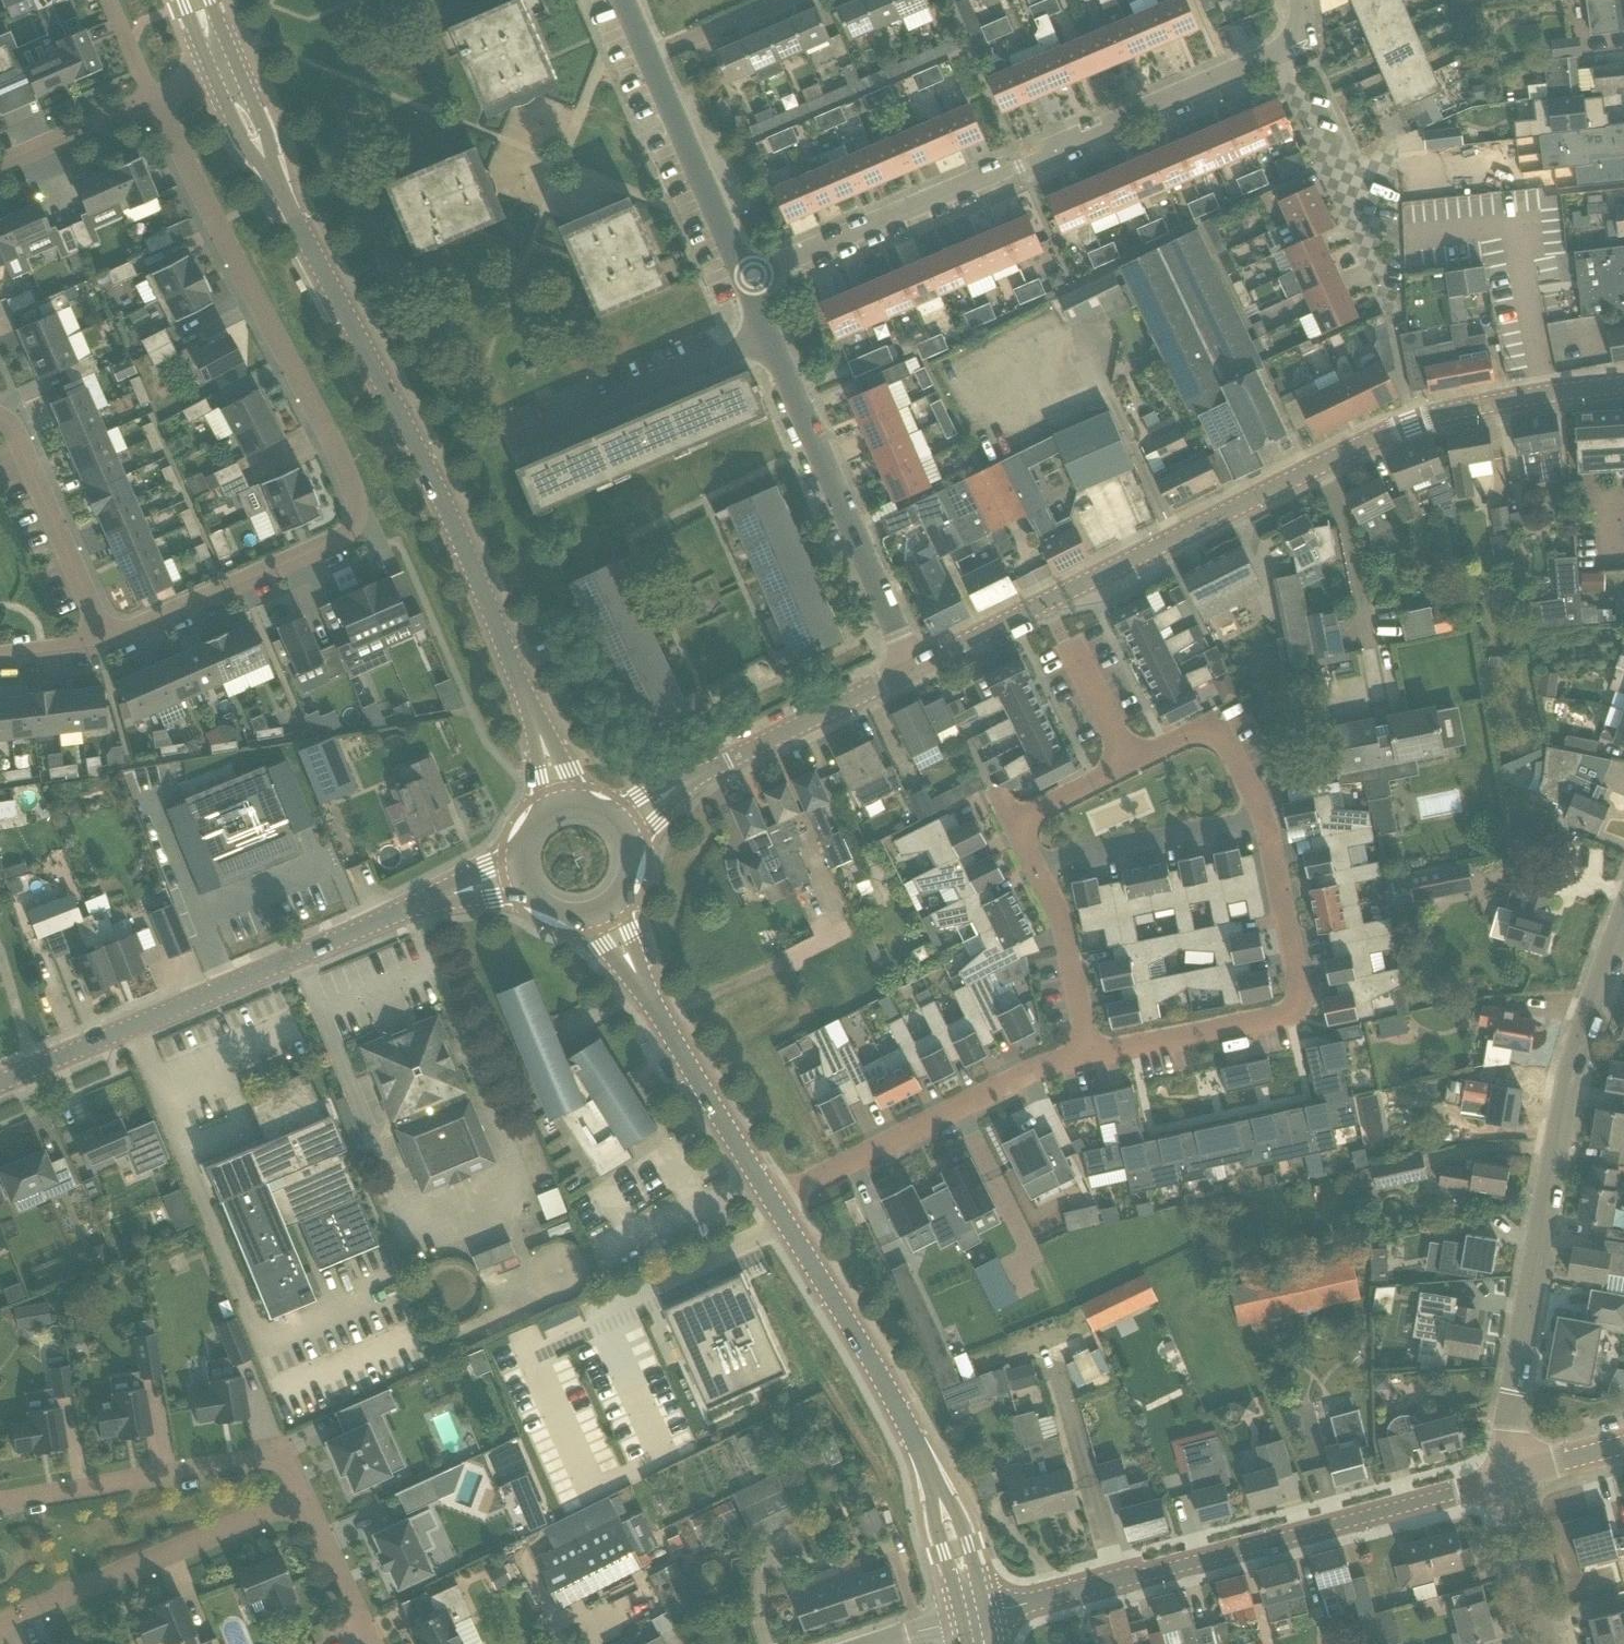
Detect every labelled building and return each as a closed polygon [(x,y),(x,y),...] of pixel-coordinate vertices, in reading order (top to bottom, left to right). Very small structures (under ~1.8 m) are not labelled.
[(4,9),(25,0),(1,0),(4,9)] [(37,12),(65,0),(32,0),(37,12)] [(529,91),(558,79),(529,13),(524,16),(518,1),(519,0),(515,0),(451,28),(487,109),(516,97),(519,104),(532,98),(529,91)] [(877,29),(864,0),(858,0),(838,9),(851,40),(877,29)] [(877,29),(902,18),(895,0),(864,0),(877,29)] [(925,0),(895,0),(902,18),(928,7),(925,0)] [(958,1),(966,20),(977,16),(971,0),(960,0),(958,1)] [(1043,1),(1047,14),(1048,17),(1061,11),(1057,0),(1046,0),(1043,1)] [(1111,26),(1125,60),(1127,60),(1127,59),(1149,50),(1135,16),(1125,20),(1117,0),(1100,0),(1111,26)] [(1159,6),(1173,39),(1173,40),(1175,39),(1197,29),(1197,30),(1199,29),(1187,0),(1172,0),(1159,6)] [(1213,0),(1202,0),(1207,11),(1216,7),(1213,0)] [(1353,0),(1360,18),(1403,0),(1354,0),(1353,0)] [(1360,18),(1368,36),(1411,17),(1404,0),(1403,0),(1360,18)] [(1623,30),(1623,0),(1588,0),(1590,10),(1592,34),(1623,30)] [(1041,2),(1029,7),(1035,20),(1047,14),(1043,1),(1041,2)] [(1208,11),(1214,25),(1227,20),(1221,5),(1208,11)] [(1159,6),(1135,16),(1149,50),(1151,49),(1173,39),(1159,6)] [(817,8),(792,19),(806,50),(831,40),(817,8)] [(1040,44),(1034,46),(1039,57),(1053,91),(1076,81),(1078,81),(1078,80),(1063,46),(1048,17),(1047,14),(1035,20),(1038,29),(1037,34),(1034,36),(1040,44)] [(1002,37),(1014,32),(1008,17),(995,22),(1002,37)] [(1411,17),(1368,36),(1376,54),(1419,35),(1411,17)] [(792,19),(767,30),(781,61),(806,50),(792,19)] [(1002,37),(995,22),(982,27),(988,42),(1002,37)] [(1111,26),(1087,36),(1101,71),(1103,70),(1125,60),(1111,26)] [(61,27),(46,33),(47,34),(51,45),(57,42),(73,80),(74,81),(101,70),(84,31),(66,38),(61,27)] [(767,30),(742,41),(755,72),(760,82),(785,71),(781,61),(767,30)] [(0,36),(0,47),(5,45),(15,68),(24,69),(36,96),(73,80),(57,42),(51,45),(47,34),(17,48),(10,32),(0,36)] [(1419,35),(1376,54),(1383,72),(1427,53),(1419,35)] [(1087,36),(1063,46),(1078,80),(1100,71),(1101,71),(1087,36)] [(1552,41),(1554,59),(1582,55),(1580,37),(1552,41)] [(956,39),(928,51),(933,61),(960,50),(956,39)] [(742,41),(717,52),(730,83),(750,74),(755,72),(742,41)] [(0,47),(0,66),(3,73),(15,68),(5,45),(0,47)] [(1427,53),(1383,72),(1391,89),(1430,73),(1435,71),(1427,53)] [(918,55),(903,61),(908,72),(923,65),(918,55)] [(1578,70),(1577,56),(1544,60),(1549,97),(1580,93),(1580,91),(1592,90),(1593,97),(1623,94),(1623,65),(1578,70)] [(1039,57),(1015,67),(1029,101),(1052,91),(1052,92),(1054,91),(1053,91),(1039,57)] [(848,84),(835,90),(840,100),(865,90),(860,80),(853,63),(842,68),(848,84)] [(945,80),(938,65),(925,71),(931,86),(945,80)] [(893,66),(870,75),(875,86),(897,76),(893,66)] [(990,78),(989,78),(990,79),(1004,112),(1006,111),(1005,111),(1027,102),(1028,102),(1029,101),(1015,67),(990,78)] [(919,91),(931,86),(925,71),(913,76),(919,91)] [(1430,73),(1391,89),(1399,107),(1398,108),(1399,110),(1400,109),(1423,99),(1432,95),(1439,92),(1443,91),(1435,71),(1430,73)] [(820,84),(802,91),(807,102),(811,112),(829,105),(825,94),(824,94),(820,84)] [(1488,98),(1485,84),(1472,87),(1475,100),(1488,98)] [(877,91),(883,106),(896,101),(890,86),(877,91)] [(871,111),(883,106),(877,91),(865,96),(871,111)] [(1532,135),(1516,137),(1516,139),(1539,136),(1610,128),(1610,127),(1607,127),(1604,97),(1584,99),(1584,95),(1533,100),(1534,102),(1536,101),(1539,125),(1534,125),(1531,129),(1532,135)] [(795,96),(779,102),(783,114),(785,113),(789,122),(804,115),(801,106),(800,107),(799,105),(795,96)] [(1267,146),(1274,144),(1294,135),(1279,99),(1277,100),(1252,111),(1267,146)] [(969,105),(944,115),(959,150),(961,150),(960,149),(982,140),(983,140),(985,139),(969,105)] [(829,112),(835,127),(848,121),(842,106),(829,112)] [(1227,122),(1242,157),(1267,146),(1252,111),(1227,122)] [(822,132),(835,127),(829,112),(816,117),(822,132)] [(944,115),(920,126),(935,160),(937,160),(936,159),(959,150),(944,115)] [(770,119),(759,124),(763,133),(779,126),(775,117),(770,119)] [(1202,132),(1217,168),(1242,157),(1227,122),(1202,132)] [(920,126),(896,136),(911,171),(913,170),(912,170),(935,160),(920,126)] [(1610,128),(1539,136),(1542,170),(1566,167),(1576,166),(1578,186),(1594,184),(1594,185),(1623,182),(1623,126),(1610,128)] [(788,147),(794,144),(799,142),(793,127),(781,133),(788,147)] [(1424,132),(1426,149),(1464,145),(1462,127),(1424,132)] [(1177,143),(1192,178),(1217,168),(1202,132),(1177,143)] [(774,153),(788,147),(781,133),(768,139),(774,153)] [(866,133),(842,144),(843,145),(848,157),(863,191),(885,181),(886,181),(887,181),(872,146),(866,133)] [(896,136),(872,146),(887,181),(888,180),(911,170),(911,171),(896,136)] [(1152,154),(1166,189),(1192,178),(1177,143),(1152,154)] [(448,159),(388,185),(414,244),(437,234),(443,246),(475,232),(482,229),(500,221),(488,192),(495,189),(489,176),(486,177),(483,179),(470,150),(448,159)] [(1288,158),(1295,173),(1308,168),(1301,153),(1288,158)] [(1126,165),(1142,201),(1151,197),(1154,204),(1170,198),(1166,189),(1152,154),(1126,165)] [(139,157),(112,169),(113,171),(129,208),(123,211),(122,211),(123,214),(128,225),(151,214),(145,201),(156,196),(139,157)] [(848,157),(824,167),(839,201),(861,191),(861,192),(863,191),(848,157)] [(1101,175),(1117,212),(1142,201),(1126,165),(1101,175)] [(824,167),(801,177),(815,211),(837,202),(839,201),(824,167)] [(1263,169),(1249,174),(1256,189),(1269,184),(1263,169)] [(113,171),(76,187),(87,214),(93,227),(123,214),(122,211),(123,211),(129,208),(113,171)] [(1244,194),(1256,189),(1249,174),(1238,179),(1244,194)] [(1076,186),(1091,222),(1117,212),(1101,175),(1076,186)] [(795,180),(775,188),(789,223),(791,222),(791,221),(813,212),(815,212),(815,211),(801,177),(795,180)] [(1303,190),(1298,178),(1274,189),(1289,222),(1276,228),(1276,229),(1325,206),(1315,185),(1303,190)] [(1049,197),(1064,233),(1078,228),(1085,244),(1098,239),(1090,223),(1091,222),(1076,186),(1051,197),(1051,196),(1049,197)] [(1214,193),(1200,199),(1207,214),(1220,208),(1214,193)] [(1602,194),(1588,196),(1588,204),(1587,204),(1588,214),(1589,214),(1602,213),(1608,213),(1606,202),(1603,203),(1602,194)] [(1195,219),(1207,214),(1200,199),(1189,204),(1195,219)] [(16,257),(23,254),(19,243),(49,230),(37,203),(0,220),(16,257)] [(591,216),(594,223),(565,235),(601,317),(671,286),(671,285),(661,289),(651,267),(661,263),(636,205),(607,217),(604,210),(591,216)] [(1299,243),(1321,233),(1321,234),(1335,228),(1325,206),(1276,229),(1285,248),(1273,254),(1299,243)] [(1616,219),(1607,220),(1608,237),(1618,236),(1623,235),(1623,206),(1615,207),(1616,219)] [(1166,215),(1173,229),(1182,225),(1175,211),(1166,215)] [(1581,211),(1573,212),(1575,228),(1591,225),(1589,216),(1582,217),(1581,211)] [(1027,217),(1002,227),(1017,263),(1044,252),(1028,215),(1026,216),(1027,217)] [(1163,218),(1151,223),(1158,238),(1170,233),(1163,218)] [(1212,218),(1203,222),(1219,255),(1228,250),(1212,218)] [(0,220),(0,264),(16,257),(0,220)] [(70,226),(80,250),(93,245),(83,221),(70,226)] [(1145,243),(1158,238),(1151,223),(1138,228),(1145,243)] [(85,264),(79,251),(80,250),(70,226),(57,232),(73,269),(85,264)] [(992,273),(1017,263),(1002,227),(977,238),(992,273)] [(1198,229),(1120,267),(1121,269),(1132,292),(1138,303),(1140,308),(1193,419),(1200,416),(1217,452),(1220,459),(1225,456),(1236,478),(1238,477),(1244,474),(1247,473),(1248,474),(1252,477),(1260,473),(1260,468),(1260,467),(1263,466),(1255,450),(1288,434),(1258,371),(1264,367),(1198,229)] [(144,241),(149,254),(173,243),(168,230),(144,241)] [(1330,254),(1321,234),(1321,233),(1299,243),(1273,254),(1283,276),(1330,254)] [(977,238),(952,249),(967,284),(992,273),(977,238)] [(1125,255),(1133,251),(1127,238),(1119,241),(1125,255)] [(1114,242),(1102,247),(1109,262),(1120,257),(1114,242)] [(1605,314),(1617,311),(1623,311),(1623,246),(1573,252),(1583,317),(1605,314)] [(1095,268),(1109,262),(1102,247),(1089,253),(1095,268)] [(952,249),(927,259),(942,294),(967,284),(952,249)] [(1228,250),(1219,255),(1226,268),(1235,263),(1228,250)] [(1340,275),(1330,254),(1283,276),(1292,296),(1304,291),(1340,275)] [(146,280),(135,286),(146,306),(157,301),(203,277),(195,263),(192,265),(186,255),(145,277),(146,280)] [(927,259),(902,270),(917,306),(942,294),(927,259)] [(131,262),(107,272),(113,286),(137,276),(131,262)] [(1446,273),(1450,298),(1489,292),(1485,267),(1446,273)] [(1121,269),(1058,299),(1070,322),(1102,307),(1104,306),(1132,292),(1121,269)] [(902,270),(877,281),(892,316),(917,306),(902,270)] [(1060,270),(1048,276),(1053,288),(1065,283),(1060,270)] [(1349,296),(1340,275),(1304,291),(1314,312),(1349,296)] [(203,277),(157,301),(169,325),(211,303),(206,293),(210,291),(203,277)] [(1040,278),(1026,284),(1032,299),(1046,293),(1040,278)] [(1445,290),(1444,278),(1431,280),(1432,291),(1445,290)] [(1233,283),(1239,296),(1249,291),(1243,279),(1233,283)] [(877,281),(852,291),(867,327),(892,316),(877,281)] [(1021,304),(1032,299),(1026,284),(1014,289),(1021,304)] [(74,286),(63,291),(67,300),(78,295),(74,286)] [(30,290),(6,300),(12,313),(35,303),(36,303),(30,290)] [(42,318),(15,330),(16,331),(27,354),(67,337),(81,331),(70,306),(68,302),(67,300),(63,291),(36,303),(35,303),(42,318)] [(839,339),(859,330),(867,327),(852,291),(825,303),(825,302),(824,303),(839,339)] [(1255,303),(1249,291),(1239,296),(1245,308),(1255,303)] [(1323,334),(1359,317),(1349,296),(1314,312),(1323,334)] [(990,303),(977,308),(984,324),(997,318),(990,303)] [(972,329),(984,324),(977,308),(965,313),(972,329)] [(1371,319),(1374,326),(1376,329),(1388,324),(1387,320),(1384,314),(1371,319)] [(1259,337),(1269,333),(1263,320),(1253,325),(1259,337)] [(1466,322),(1464,322),(1450,325),(1454,342),(1454,341),(1456,349),(1463,387),(1496,381),(1491,355),(1490,355),(1486,334),(1469,337),(1466,322)] [(1608,329),(1613,363),(1623,361),(1623,327),(1608,329)] [(141,341),(147,354),(171,342),(164,329),(141,341)] [(943,333),(931,338),(937,354),(949,349),(943,333)] [(1274,344),(1269,333),(1259,337),(1265,349),(1274,344)] [(1346,343),(1341,333),(1329,339),(1333,348),(1346,343)] [(191,354),(190,354),(189,355),(204,382),(205,382),(205,381),(241,362),(243,362),(228,334),(226,335),(227,335),(191,354)] [(67,337),(27,354),(37,378),(36,378),(37,380),(64,368),(70,383),(98,371),(91,355),(77,361),(67,337)] [(923,360),(937,354),(931,338),(917,344),(923,360)] [(1314,350),(1309,340),(1297,346),(1302,355),(1314,350)] [(1463,387),(1456,349),(1454,341),(1454,342),(1404,351),(1412,392),(1415,391),(1415,390),(1426,388),(1426,389),(1430,388),(1430,393),(1463,387)] [(171,342),(147,354),(154,366),(177,355),(171,342)] [(888,346),(877,351),(883,365),(894,361),(888,346)] [(1373,351),(1356,359),(1361,371),(1378,407),(1400,396),(1386,368),(1377,349),(1373,351)] [(855,377),(875,369),(883,365),(877,351),(849,362),(855,377)] [(136,373),(130,358),(110,367),(116,382),(136,373)] [(860,396),(851,399),(852,401),(862,424),(862,425),(900,409),(908,405),(912,404),(901,379),(911,374),(911,373),(906,361),(867,378),(868,379),(873,391),(860,396)] [(934,384),(926,367),(916,371),(924,389),(934,384)] [(706,389),(673,403),(692,448),(769,415),(758,391),(761,389),(759,385),(757,386),(750,370),(715,385),(715,383),(705,387),(706,389)] [(1335,371),(1315,380),(1315,381),(1337,426),(1358,416),(1340,381),(1335,371)] [(1361,371),(1340,381),(1358,416),(1378,407),(1361,371)] [(129,381),(135,393),(144,389),(139,377),(129,381)] [(1286,388),(1280,377),(1274,380),(1280,391),(1286,388)] [(1286,407),(1285,407),(1296,430),(1297,431),(1310,425),(1316,437),(1337,426),(1315,381),(1294,391),(1299,401),(1286,407)] [(86,388),(50,404),(59,425),(95,410),(86,388)] [(144,389),(135,393),(140,406),(150,402),(144,389)] [(232,433),(270,413),(258,391),(258,390),(258,389),(219,410),(219,411),(220,411),(232,433)] [(212,411),(205,399),(182,411),(189,423),(212,411)] [(940,422),(950,417),(942,399),(931,404),(940,422)] [(596,436),(615,481),(692,448),(673,403),(639,417),(638,416),(629,420),(630,421),(596,436)] [(900,409),(862,425),(863,426),(873,450),(873,451),(911,434),(900,409)] [(67,448),(104,431),(95,410),(59,425),(58,426),(67,448)] [(1061,452),(1078,492),(1134,467),(1110,411),(1054,435),(1061,452)] [(1576,414),(1580,473),(1616,471),(1615,461),(1623,461),(1623,411),(1576,414)] [(270,413),(232,433),(244,456),(244,458),(283,437),(283,436),(282,436),(270,413)] [(1561,447),(1556,415),(1556,414),(1513,422),(1518,454),(1522,454),(1527,485),(1545,482),(1566,478),(1561,447)] [(1172,416),(1160,422),(1197,497),(1222,485),(1236,478),(1225,456),(1220,459),(1217,452),(1208,456),(1205,452),(1194,457),(1179,427),(1178,428),(1172,416)] [(950,417),(940,422),(948,438),(958,433),(950,417)] [(1160,422),(1148,427),(1154,439),(1152,440),(1167,470),(1155,476),(1172,510),(1197,497),(1160,422)] [(148,439),(157,435),(151,423),(142,427),(148,439)] [(1493,473),(1491,460),(1494,459),(1488,427),(1486,428),(1487,428),(1463,432),(1449,435),(1449,434),(1447,434),(1453,466),(1454,466),(1459,498),(1466,497),(1474,496),(1474,495),(1471,477),(1493,473)] [(76,469),(114,453),(104,431),(67,448),(76,469)] [(911,434),(873,451),(874,451),(884,475),(884,476),(922,460),(911,434)] [(157,435),(148,439),(153,452),(162,448),(157,435)] [(1043,441),(1051,457),(1061,452),(1054,435),(1043,441)] [(552,455),(518,469),(537,514),(615,481),(596,436),(562,451),(561,449),(552,453),(552,455)] [(1452,491),(1432,440),(1431,440),(1431,441),(1423,443),(1421,444),(1422,444),(1390,456),(1390,455),(1388,456),(1400,490),(1412,486),(1414,491),(1419,493),(1428,490),(1431,499),(1435,509),(1453,503),(1452,491)] [(972,447),(962,451),(970,469),(981,464),(972,447)] [(1027,515),(1055,573),(1090,556),(1070,517),(1057,523),(1021,452),(1002,461),(1027,515)] [(86,491),(123,474),(114,453),(76,469),(86,491)] [(922,460),(884,476),(884,477),(885,476),(895,500),(894,500),(895,502),(915,493),(933,485),(932,483),(922,460)] [(1002,461),(939,492),(966,546),(968,545),(973,554),(957,562),(965,578),(964,578),(980,610),(1016,592),(1001,561),(1006,558),(1005,557),(1017,552),(1003,526),(1027,515),(1002,461)] [(237,462),(213,474),(219,486),(243,475),(237,462)] [(166,483),(176,479),(170,466),(161,470),(166,483)] [(249,488),(238,493),(249,518),(265,511),(312,490),(306,476),(302,478),(297,467),(254,486),(249,488)] [(94,515),(96,514),(134,498),(123,474),(86,491),(83,492),(94,515)] [(243,475),(219,486),(225,499),(238,493),(249,488),(243,475)] [(1381,478),(1347,495),(1360,522),(1376,514),(1379,529),(1369,531),(1372,548),(1398,543),(1395,524),(1392,500),(1381,478)] [(172,495),(181,491),(176,479),(166,483),(172,495)] [(193,495),(207,488),(203,479),(188,486),(193,495)] [(820,650),(844,640),(836,621),(833,622),(827,608),(830,607),(824,594),(821,596),(815,582),(818,580),(813,567),(809,569),(803,555),(806,553),(801,540),(798,542),(792,528),(795,527),(789,514),(786,515),(780,501),(783,500),(778,487),(715,514),(716,515),(737,506),(790,629),(797,645),(776,653),(781,665),(819,648),(820,650)] [(265,511),(249,518),(259,541),(275,534),(275,536),(318,517),(314,506),(318,504),(312,490),(265,511)] [(881,520),(889,536),(920,521),(931,543),(914,551),(921,567),(908,573),(923,603),(920,605),(934,633),(969,615),(955,587),(953,588),(939,559),(966,546),(939,492),(881,520)] [(104,534),(142,518),(134,498),(96,514),(104,534)] [(1395,499),(1392,500),(1395,524),(1403,522),(1395,499)] [(1511,528),(1508,506),(1491,508),(1494,530),(1511,528)] [(185,526),(194,522),(189,509),(180,513),(185,526)] [(1526,511),(1510,514),(1512,529),(1528,526),(1526,511)] [(1307,515),(1280,528),(1295,557),(1298,574),(1298,575),(1318,565),(1336,556),(1330,526),(1313,528),(1307,515)] [(114,556),(152,539),(142,518),(104,534),(114,556)] [(191,539),(200,535),(194,522),(185,526),(191,539)] [(208,536),(218,560),(231,554),(221,530),(208,536)] [(1511,533),(1491,537),(1495,559),(1515,556),(1511,533)] [(152,539),(114,556),(124,579),(126,578),(162,563),(152,539)] [(200,560),(210,556),(204,543),(195,547),(200,560)] [(1243,547),(1183,577),(1186,584),(1205,621),(1240,604),(1239,603),(1258,595),(1263,592),(1257,579),(1259,578),(1253,566),(1243,547)] [(1459,550),(1446,552),(1449,569),(1462,567),(1459,550)] [(614,566),(635,556),(634,555),(571,584),(644,735),(667,723),(666,722),(704,704),(699,693),(678,702),(614,566)] [(1582,625),(1581,607),(1577,557),(1576,557),(1556,558),(1558,599),(1528,603),(1532,631),(1582,626),(1582,625)] [(162,563),(126,578),(135,600),(171,584),(162,563)] [(1596,591),(1596,574),(1581,574),(1581,591),(1596,591)] [(377,580),(359,588),(385,648),(386,648),(381,636),(407,624),(410,633),(426,626),(414,599),(414,600),(410,590),(396,596),(388,578),(378,582),(377,580)] [(1177,605),(1178,604),(1187,600),(1180,587),(1180,586),(1179,586),(1170,591),(1177,605)] [(343,628),(329,634),(334,644),(345,670),(346,672),(349,679),(391,661),(385,648),(359,588),(341,596),(342,598),(332,602),(343,628)] [(1122,634),(1126,632),(1157,616),(1156,615),(1147,596),(1112,614),(1122,634)] [(1615,598),(1616,612),(1619,612),(1620,620),(1620,623),(1623,623),(1623,597),(1615,598)] [(1194,613),(1187,600),(1178,604),(1184,618),(1194,613)] [(1177,605),(1156,615),(1157,616),(1126,632),(1137,655),(1164,641),(1160,632),(1184,618),(1178,604),(1177,605)] [(1598,623),(1597,622),(1597,611),(1596,606),(1581,607),(1582,625),(1598,623)] [(1406,641),(1436,634),(1430,608),(1400,615),(1406,641)] [(1307,616),(1314,653),(1315,659),(1344,653),(1336,610),(1307,616)] [(302,615),(276,627),(296,674),(321,663),(328,679),(346,672),(345,670),(334,644),(318,651),(302,615)] [(250,624),(228,633),(244,671),(266,662),(250,624)] [(1198,625),(1190,629),(1196,642),(1204,637),(1198,625)] [(1190,629),(1164,641),(1137,655),(1150,680),(1177,666),(1172,657),(1196,642),(1190,629)] [(222,681),(244,671),(228,633),(227,634),(227,632),(205,642),(222,681)] [(222,681),(205,642),(203,642),(204,644),(183,653),(200,691),(222,681)] [(200,691),(183,653),(161,663),(177,700),(200,691)] [(1490,657),(1490,665),(1506,665),(1506,657),(1490,657)] [(996,697),(1028,681),(1031,679),(1021,659),(986,677),(996,695),(996,697)] [(177,700),(161,663),(138,672),(155,710),(177,700)] [(1150,680),(1161,703),(1192,688),(1193,689),(1215,678),(1208,665),(1181,676),(1177,666),(1150,680)] [(1611,689),(1617,691),(1612,706),(1623,711),(1623,669),(1618,667),(1611,689)] [(1542,676),(1540,690),(1539,694),(1556,696),(1559,674),(1542,671),(1542,674),(1542,676)] [(133,720),(155,710),(138,672),(116,682),(133,720)] [(1217,690),(1233,682),(1229,672),(1216,678),(1213,680),(1217,690)] [(1039,703),(1028,681),(996,697),(996,695),(974,705),(981,719),(1007,708),(1011,717),(1039,703)] [(101,686),(77,689),(82,730),(106,727),(101,686)] [(1203,708),(1193,689),(1192,688),(1161,703),(1157,705),(1167,725),(1203,708)] [(77,689),(54,692),(59,733),(60,745),(83,743),(82,730),(77,689)] [(29,693),(28,693),(29,695),(34,736),(59,733),(54,692),(54,690),(53,690),(29,693)] [(461,707),(455,692),(439,699),(445,710),(461,707)] [(29,695),(6,698),(11,739),(34,736),(29,695)] [(0,699),(0,740),(11,739),(6,698),(0,699)] [(921,773),(923,772),(933,767),(947,760),(938,744),(942,742),(943,744),(962,734),(959,727),(954,717),(948,705),(944,698),(924,707),(921,700),(891,715),(913,757),(921,773)] [(960,699),(948,705),(954,717),(964,712),(966,711),(965,710),(960,699)] [(1039,703),(1011,717),(986,730),(987,731),(992,741),(993,743),(1019,733),(1024,742),(1051,729),(1039,703)] [(1601,737),(1615,742),(1615,743),(1623,746),(1623,711),(1612,706),(1601,737)] [(1380,778),(1378,764),(1444,751),(1435,708),(1329,730),(1338,772),(1340,784),(1380,778)] [(378,709),(365,715),(371,728),(384,722),(378,709)] [(303,717),(312,737),(312,738),(313,738),(327,732),(320,717),(317,710),(303,717)] [(964,712),(954,717),(959,727),(969,722),(964,712)] [(256,732),(257,740),(270,738),(268,729),(269,729),(262,714),(249,720),(254,732),(256,732)] [(283,736),(281,727),(269,729),(268,729),(270,738),(283,736)] [(168,728),(155,729),(156,744),(169,743),(168,728)] [(1063,752),(1051,729),(1024,742),(1029,752),(1018,758),(1004,766),(1011,779),(1011,780),(1017,777),(1033,769),(1032,768),(1063,752)] [(983,746),(992,741),(987,731),(978,736),(983,746)] [(1565,749),(1585,754),(1595,755),(1599,741),(1567,735),(1565,749)] [(319,804),(356,789),(335,736),(298,750),(319,804)] [(223,743),(224,752),(237,750),(236,741),(223,743)] [(853,745),(838,752),(839,753),(840,753),(841,755),(838,757),(855,790),(856,790),(864,806),(903,787),(893,766),(884,770),(870,742),(869,742),(869,743),(857,749),(856,748),(854,749),(852,746),(853,746),(853,745)] [(174,754),(187,752),(185,743),(173,745),(174,754)] [(224,752),(223,743),(210,745),(211,754),(224,752)] [(174,754),(173,745),(160,747),(161,756),(174,754)] [(1604,814),(1608,805),(1593,799),(1596,792),(1579,784),(1576,792),(1564,787),(1571,773),(1575,775),(1585,754),(1565,749),(1547,746),(1544,778),(1537,794),(1569,808),(1565,817),(1598,832),(1606,815),(1604,814)] [(1325,749),(1290,754),(1294,782),(1329,777),(1325,749)] [(1067,750),(1063,752),(1032,768),(1033,769),(1042,788),(1077,770),(1067,750)] [(87,768),(100,766),(101,766),(99,756),(85,758),(87,768)] [(399,802),(385,808),(399,844),(415,837),(451,823),(444,804),(437,788),(442,786),(430,756),(402,768),(408,782),(393,788),(399,802)] [(281,855),(284,853),(286,852),(288,850),(289,848),(291,846),(292,843),(292,841),(293,838),(293,836),(293,833),(298,831),(296,827),(306,822),(308,827),(313,825),(286,760),(266,768),(268,772),(187,805),(185,801),(165,810),(200,894),(220,886),(218,882),(274,859),(278,857),(281,855)] [(76,764),(62,766),(64,776),(78,774),(76,764)] [(62,766),(49,768),(50,778),(64,776),(62,766)] [(1003,767),(995,772),(1002,783),(1010,779),(1003,767)] [(15,770),(17,780),(31,778),(29,768),(15,770)] [(2,772),(3,782),(17,780),(15,770),(2,772)] [(833,834),(827,819),(821,806),(830,801),(816,771),(794,781),(820,837),(833,867),(853,859),(841,830),(833,834)] [(935,784),(931,786),(928,788),(910,796),(921,819),(938,812),(940,811),(977,791),(986,786),(981,774),(970,779),(946,792),(941,794),(935,784)] [(1022,785),(1017,777),(1011,780),(1011,779),(999,785),(1013,790),(1022,785)] [(1339,782),(1289,792),(1288,792),(1289,795),(1290,802),(1330,794),(1341,792),(1339,782)] [(788,783),(766,793),(780,824),(768,829),(795,889),(812,881),(807,869),(798,848),(804,845),(792,818),(802,813),(788,783)] [(1290,802),(1283,803),(1288,829),(1309,825),(1312,838),(1339,832),(1371,826),(1368,811),(1345,810),(1334,810),(1330,794),(1290,802)] [(1369,801),(1376,836),(1397,831),(1390,796),(1369,801)] [(754,798),(733,808),(747,839),(748,838),(754,852),(758,851),(762,859),(750,865),(760,891),(769,888),(768,887),(789,877),(795,889),(768,829),(754,798)] [(47,808),(42,810),(45,818),(50,816),(47,808)] [(929,850),(937,867),(938,868),(969,853),(988,843),(976,819),(957,829),(949,813),(894,841),(902,856),(929,850)] [(1513,830),(1516,848),(1561,840),(1557,822),(1513,830)] [(1305,854),(1304,854),(1304,856),(1305,861),(1309,877),(1318,876),(1347,870),(1352,868),(1368,864),(1365,844),(1375,842),(1371,826),(1339,832),(1312,838),(1310,838),(1310,839),(1313,852),(1305,854)] [(1239,848),(1232,849),(1215,853),(1217,862),(1218,862),(1227,904),(1228,904),(1247,900),(1251,920),(1267,917),(1254,854),(1241,857),(1239,848)] [(975,865),(969,853),(938,868),(937,867),(913,879),(920,894),(955,886),(961,899),(962,901),(987,888),(1006,879),(994,855),(975,865)] [(1180,860),(1182,869),(1189,904),(1190,904),(1209,900),(1214,925),(1231,922),(1228,904),(1227,904),(1218,862),(1217,862),(1205,864),(1203,855),(1180,860)] [(334,860),(322,865),(336,897),(348,892),(334,860)] [(1145,867),(1154,912),(1175,907),(1180,933),(1195,930),(1195,929),(1190,904),(1189,904),(1182,869),(1170,872),(1168,862),(1161,864),(1145,867)] [(1312,889),(1311,889),(1311,892),(1312,896),(1315,910),(1316,912),(1354,904),(1360,903),(1356,882),(1382,877),(1379,863),(1379,862),(1368,864),(1352,868),(1347,870),(1318,876),(1320,888),(1312,889)] [(25,863),(3,869),(6,878),(27,872),(25,863)] [(1408,872),(1412,893),(1414,900),(1455,893),(1450,865),(1408,872)] [(1139,941),(1134,916),(1154,912),(1145,867),(1123,872),(1125,881),(1112,883),(1124,945),(1139,942),(1139,941)] [(308,908),(333,901),(326,875),(301,882),(308,908)] [(1553,879),(1553,877),(1516,875),(1515,890),(1511,889),(1506,908),(1515,911),(1507,941),(1543,951),(1545,948),(1547,949),(1548,948),(1546,947),(1548,943),(1550,936),(1552,937),(1552,936),(1548,934),(1553,915),(1543,912),(1548,893),(1552,893),(1552,892),(1552,879),(1553,879)] [(1097,877),(1090,878),(1074,882),(1075,888),(1071,888),(1074,901),(1077,900),(1084,934),(1105,929),(1109,949),(1118,947),(1118,946),(1124,945),(1112,883),(1099,886),(1097,877)] [(8,894),(19,889),(16,878),(4,882),(8,894)] [(973,922),(979,934),(1023,912),(1024,912),(1019,903),(1018,903),(1012,891),(993,900),(987,888),(962,901),(961,899),(931,914),(938,929),(973,922)] [(72,894),(27,911),(37,938),(45,935),(61,928),(76,922),(82,919),(72,894)] [(86,902),(85,902),(90,916),(116,981),(143,970),(136,954),(142,951),(141,951),(141,950),(134,934),(134,932),(132,933),(126,918),(110,925),(104,910),(109,908),(105,895),(86,902)] [(1354,904),(1316,912),(1319,928),(1320,932),(1320,935),(1322,934),(1329,933),(1332,946),(1361,940),(1393,933),(1390,919),(1364,924),(1360,903),(1354,904)] [(169,958),(190,949),(172,905),(151,913),(169,958)] [(1035,936),(1023,912),(979,934),(979,935),(964,943),(973,960),(960,972),(961,973),(966,985),(967,987),(969,986),(990,975),(1009,966),(1020,960),(1022,959),(1016,946),(1035,936)] [(88,951),(70,959),(78,976),(83,974),(90,991),(116,981),(90,916),(82,919),(76,922),(88,951)] [(1177,933),(1180,949),(1215,951),(1218,966),(1245,961),(1245,962),(1266,958),(1261,932),(1240,936),(1237,921),(1231,922),(1214,925),(1195,929),(1195,930),(1180,933),(1177,933)] [(61,928),(45,935),(54,958),(70,951),(61,928)] [(1152,980),(1152,979),(1149,964),(1180,949),(1177,933),(1139,941),(1139,942),(1124,945),(1118,946),(1118,947),(1121,960),(1100,964),(1105,990),(1126,986),(1126,985),(1152,980)] [(1327,960),(1325,960),(1326,963),(1327,967),(1330,984),(1341,982),(1368,976),(1374,975),(1374,973),(1370,954),(1396,948),(1393,933),(1361,940),(1332,946),(1334,959),(1327,960)] [(1009,966),(1016,981),(1028,975),(1020,960),(1009,966)] [(1218,966),(1185,972),(1189,989),(1223,991),(1226,1006),(1274,996),(1269,971),(1248,975),(1245,962),(1245,961),(1218,966)] [(1344,995),(1323,999),(1328,1025),(1376,1015),(1373,1000),(1403,984),(1405,983),(1401,969),(1401,967),(1374,973),(1374,975),(1368,976),(1341,982),(1344,995)] [(1158,1004),(1189,989),(1185,972),(1152,979),(1152,980),(1126,985),(1126,986),(1129,999),(1108,1003),(1113,1029),(1161,1019),(1158,1004)] [(957,990),(966,985),(961,973),(952,978),(957,990)] [(990,975),(969,986),(991,1031),(1003,1024),(1013,1044),(1036,1032),(1032,1023),(1035,1022),(1029,1011),(1026,1012),(1014,988),(1000,995),(990,975)] [(563,1115),(603,1178),(634,1158),(628,1149),(659,1129),(621,1070),(601,1038),(568,1059),(561,1040),(535,978),(500,993),(528,1061),(552,1119),(563,1115)] [(991,1031),(969,986),(967,987),(966,985),(957,990),(953,992),(965,1016),(948,1025),(946,1026),(963,1058),(967,1067),(988,1056),(984,1048),(997,1041),(991,1031)] [(883,1009),(894,1004),(890,996),(879,1001),(883,1009)] [(933,1032),(915,1041),(913,1042),(930,1074),(934,1083),(956,1072),(952,1064),(963,1058),(946,1026),(948,1025),(936,1001),(921,1008),(933,1032)] [(1409,1011),(1407,1001),(1397,1003),(1399,1013),(1409,1011)] [(1473,1008),(1472,1022),(1481,1023),(1498,1026),(1495,1041),(1488,1039),(1483,1065),(1509,1063),(1511,1046),(1530,1049),(1535,1021),(1517,1018),(1518,1013),(1484,1007),(1483,1010),(1473,1008)] [(1382,1039),(1409,1033),(1405,1015),(1378,1021),(1382,1039)] [(900,1048),(882,1058),(903,1099),(924,1089),(919,1079),(930,1074),(913,1042),(915,1041),(903,1017),(888,1024),(900,1048)] [(435,1019),(418,1026),(417,1026),(415,1030),(402,1035),(385,1042),(382,1041),(363,1048),(370,1067),(374,1069),(386,1099),(385,1102),(392,1121),(393,1121),(397,1129),(396,1129),(417,1181),(406,1184),(420,1194),(447,1183),(447,1185),(470,1177),(469,1174),(496,1163),(469,1097),(467,1098),(464,1092),(465,1091),(457,1072),(454,1071),(442,1041),(443,1038),(435,1019)] [(822,1065),(801,1076),(812,1098),(816,1096),(824,1113),(821,1114),(827,1126),(830,1124),(834,1133),(858,1121),(850,1107),(848,1102),(860,1096),(837,1050),(838,1049),(834,1040),(833,1041),(826,1026),(808,1035),(819,1048),(822,1065)] [(1343,1040),(1306,1048),(1318,1103),(1349,1096),(1343,1071),(1350,1069),(1343,1040)] [(785,1063),(803,1054),(796,1042),(779,1051),(785,1063)] [(878,1101),(882,1108),(882,1109),(884,1108),(903,1099),(882,1058),(864,1067),(852,1043),(838,1049),(837,1050),(860,1096),(865,1107),(878,1101)] [(1268,1058),(1221,1068),(1226,1092),(1273,1082),(1268,1058)] [(1612,1061),(1607,1089),(1623,1092),(1623,1063),(1612,1061)] [(265,1142),(205,1167),(219,1201),(220,1201),(264,1307),(268,1319),(289,1310),(315,1299),(284,1227),(278,1212),(292,1206),(298,1221),(318,1270),(377,1245),(357,1197),(339,1152),(345,1150),(330,1115),(324,1117),(306,1072),(247,1097),(251,1106),(265,1142)] [(1449,1080),(1445,1101),(1463,1105),(1463,1100),(1472,1101),(1471,1109),(1469,1117),(1482,1119),(1482,1120),(1517,1126),(1523,1091),(1467,1081),(1466,1083),(1456,1081),(1449,1080)] [(1132,1086),(1060,1102),(1065,1122),(1099,1114),(1101,1124),(1116,1121),(1139,1116),(1132,1086)] [(1363,1115),(1381,1111),(1377,1094),(1360,1097),(1363,1115)] [(1318,1103),(1288,1109),(1294,1137),(1315,1132),(1319,1151),(1337,1147),(1333,1129),(1359,1123),(1353,1095),(1349,1096),(1318,1103)] [(334,1100),(344,1122),(354,1118),(345,1096),(334,1100)] [(1288,1109),(1252,1117),(1258,1145),(1269,1142),(1273,1162),(1319,1151),(1315,1132),(1294,1137),(1288,1109)] [(1593,1145),(1607,1147),(1605,1159),(1623,1162),(1623,1114),(1599,1110),(1593,1145)] [(1088,1150),(1084,1151),(1089,1175),(1126,1167),(1128,1173),(1151,1168),(1144,1141),(1139,1116),(1116,1121),(1121,1143),(1088,1150)] [(1252,1117),(1216,1125),(1224,1163),(1243,1159),(1245,1168),(1273,1162),(1269,1142),(1258,1145),(1252,1117)] [(169,1157),(153,1120),(124,1132),(119,1119),(75,1137),(88,1167),(129,1149),(138,1170),(169,1157)] [(1186,1161),(1175,1163),(1179,1182),(1207,1176),(1205,1167),(1224,1163),(1216,1125),(1180,1133),(1186,1161)] [(1035,1127),(1003,1143),(1024,1184),(1053,1170),(1061,1185),(1076,1177),(1053,1131),(1051,1132),(1052,1133),(1040,1139),(1035,1127)] [(364,1142),(359,1130),(349,1134),(354,1146),(364,1142)] [(1151,1168),(1128,1173),(1132,1193),(1179,1182),(1175,1163),(1186,1161),(1180,1133),(1144,1141),(1151,1168)] [(1084,1151),(1088,1150),(1082,1138),(1072,1142),(1077,1153),(1084,1151)] [(76,1186),(64,1157),(48,1164),(43,1151),(0,1169),(0,1175),(3,1183),(0,1184),(0,1185),(5,1198),(9,1197),(11,1200),(39,1188),(44,1200),(76,1186)] [(1369,1165),(1366,1151),(1353,1154),(1356,1168),(1369,1165)] [(1376,1184),(1377,1189),(1428,1178),(1423,1155),(1373,1166),(1373,1167),(1362,1170),(1365,1186),(1376,1184)] [(950,1185),(935,1193),(959,1240),(958,1240),(963,1251),(982,1241),(971,1218),(995,1206),(971,1159),(944,1173),(950,1185)] [(1505,1195),(1510,1165),(1476,1159),(1474,1171),(1443,1165),(1439,1184),(1505,1195)] [(1618,1171),(1595,1167),(1592,1188),(1585,1187),(1580,1219),(1611,1225),(1617,1193),(1615,1192),(1618,1171)] [(1277,1184),(1275,1173),(1263,1175),(1266,1186),(1277,1184)] [(89,1198),(102,1192),(95,1176),(82,1182),(89,1198)] [(912,1184),(883,1198),(893,1218),(890,1219),(898,1236),(901,1234),(903,1237),(930,1224),(942,1248),(958,1240),(959,1240),(935,1193),(920,1201),(912,1184)] [(559,1185),(538,1194),(547,1218),(568,1210),(559,1185)] [(1184,1195),(1186,1205),(1196,1203),(1193,1193),(1184,1195)] [(1139,1216),(1153,1213),(1150,1202),(1137,1205),(1139,1216)] [(1088,1227),(1101,1224),(1097,1205),(1083,1208),(1088,1227)] [(195,1223),(188,1208),(170,1215),(176,1231),(195,1223)] [(1118,1209),(1101,1213),(1107,1224),(1120,1221),(1118,1209)] [(1493,1272),(1498,1239),(1467,1234),(1465,1243),(1444,1240),(1439,1272),(1476,1278),(1478,1270),(1493,1272)] [(510,1238),(471,1253),(478,1271),(517,1255),(510,1238)] [(1570,1276),(1605,1282),(1606,1274),(1623,1277),(1623,1243),(1606,1240),(1604,1253),(1575,1248),(1570,1276)] [(102,1243),(89,1249),(97,1266),(110,1261),(102,1243)] [(1225,1259),(1219,1246),(1217,1247),(1207,1252),(1206,1253),(1213,1265),(1225,1259)] [(1387,1248),(1372,1249),(1373,1283),(1388,1282),(1387,1248)] [(1019,1299),(997,1257),(974,1268),(996,1311),(1019,1299)] [(1352,1258),(1231,1285),(1240,1326),(1361,1298),(1352,1258)] [(709,1408),(788,1373),(743,1274),(665,1309),(709,1408)] [(1157,1300),(1145,1275),(1083,1305),(1095,1330),(1157,1300)] [(20,1284),(4,1290),(9,1302),(25,1296),(20,1284)] [(1445,1363),(1446,1352),(1478,1357),(1483,1330),(1474,1329),(1477,1310),(1456,1307),(1457,1298),(1420,1292),(1416,1320),(1426,1321),(1420,1359),(1422,1360),(1443,1363),(1445,1363)] [(1594,1292),(1589,1317),(1592,1318),(1591,1325),(1562,1320),(1552,1374),(1589,1381),(1598,1329),(1623,1333),(1623,1298),(1594,1292)] [(217,1303),(224,1319),(234,1315),(227,1299),(217,1303)] [(47,1302),(35,1304),(39,1326),(51,1324),(47,1302)] [(215,1326),(231,1367),(252,1359),(235,1318),(215,1326)] [(138,1322),(141,1335),(154,1333),(152,1319),(138,1322)] [(155,1333),(154,1333),(141,1335),(133,1337),(139,1371),(141,1381),(143,1380),(164,1376),(155,1333)] [(1099,1348),(1091,1352),(1102,1375),(1110,1372),(1111,1371),(1099,1348)] [(469,1353),(475,1375),(489,1371),(483,1349),(469,1353)] [(1087,1383),(1075,1360),(1066,1365),(1078,1388),(1087,1383)] [(1443,1363),(1422,1360),(1421,1369),(1442,1369),(1443,1363)] [(1013,1391),(1039,1385),(1033,1364),(1008,1370),(1013,1391)] [(53,1388),(55,1398),(73,1395),(68,1365),(49,1368),(53,1388)] [(951,1413),(973,1404),(989,1398),(983,1374),(961,1382),(942,1390),(951,1413)] [(197,1422),(215,1419),(216,1423),(249,1418),(241,1375),(208,1381),(210,1389),(192,1393),(197,1422)] [(1375,1375),(1375,1390),(1389,1389),(1389,1375),(1375,1375)] [(144,1387),(111,1393),(111,1394),(112,1399),(94,1403),(100,1438),(118,1435),(119,1440),(152,1434),(144,1387)] [(353,1490),(373,1481),(388,1474),(373,1441),(383,1436),(375,1416),(396,1407),(388,1389),(334,1413),(334,1414),(340,1411),(350,1431),(326,1442),(340,1474),(345,1472),(353,1490)] [(1034,1396),(1039,1415),(1050,1412),(1045,1394),(1034,1396)] [(67,1448),(60,1406),(27,1412),(28,1420),(10,1423),(15,1452),(33,1449),(34,1454),(67,1448)] [(1328,1456),(1336,1485),(1368,1477),(1360,1447),(1368,1445),(1359,1409),(1331,1416),(1339,1443),(1326,1447),(1328,1456)] [(1038,1478),(1048,1514),(1079,1505),(1069,1469),(1053,1415),(1038,1419),(1036,1410),(1016,1415),(1019,1425),(1024,1446),(1029,1444),(1034,1461),(1038,1478)] [(1016,1415),(1003,1419),(1006,1428),(1019,1425),(1016,1415)] [(1420,1429),(1399,1435),(1398,1433),(1379,1438),(1388,1471),(1409,1466),(1405,1451),(1425,1446),(1429,1460),(1445,1456),(1443,1451),(1447,1450),(1447,1448),(1462,1444),(1455,1417),(1419,1427),(1420,1429)] [(780,1425),(765,1423),(764,1437),(778,1439),(780,1425)] [(824,1441),(833,1463),(843,1459),(834,1437),(824,1441)] [(1218,1437),(1182,1446),(1194,1493),(1201,1522),(1232,1513),(1225,1486),(1231,1484),(1218,1437)] [(1244,1473),(1248,1487),(1253,1508),(1283,1500),(1277,1478),(1291,1474),(1282,1439),(1256,1446),(1262,1469),(1244,1473)] [(1006,1469),(1020,1521),(1048,1514),(1038,1478),(1034,1461),(1020,1465),(1006,1469)] [(1111,1461),(1098,1465),(1106,1495),(1117,1492),(1120,1491),(1111,1461)] [(756,1504),(770,1532),(799,1518),(784,1487),(777,1472),(734,1493),(742,1510),(756,1504)] [(531,1530),(547,1523),(527,1475),(511,1481),(531,1530)] [(407,1511),(427,1502),(440,1496),(431,1476),(418,1482),(394,1493),(394,1495),(398,1493),(407,1511)] [(1123,1510),(1131,1540),(1168,1530),(1160,1500),(1153,1502),(1147,1481),(1129,1485),(1135,1507),(1123,1510)] [(1623,1555),(1623,1537),(1614,1540),(1605,1504),(1589,1508),(1591,1516),(1569,1522),(1582,1566),(1597,1561),(1598,1566),(1620,1560),(1619,1556),(1623,1555)] [(859,1516),(871,1545),(888,1537),(875,1508),(859,1516)] [(645,1566),(621,1520),(619,1516),(535,1558),(561,1609),(645,1566)] [(393,1526),(373,1535),(381,1552),(376,1554),(385,1572),(390,1570),(397,1587),(417,1578),(430,1572),(422,1554),(407,1520),(393,1526)] [(1458,1532),(1404,1546),(1409,1562),(1396,1566),(1402,1590),(1434,1581),(1433,1577),(1446,1574),(1445,1572),(1475,1564),(1471,1547),(1462,1550),(1458,1532)] [(668,1540),(673,1551),(685,1546),(680,1534),(668,1540)] [(1356,1599),(1343,1549),(1313,1557),(1324,1599),(1338,1595),(1340,1604),(1356,1599)] [(242,1587),(236,1589),(242,1604),(247,1602),(248,1603),(262,1597),(268,1612),(296,1600),(290,1586),(293,1584),(280,1553),(235,1572),(242,1587)] [(704,1564),(702,1577),(712,1584),(724,1580),(725,1567),(715,1559),(704,1564)] [(849,1581),(860,1613),(902,1599),(891,1566),(865,1575),(860,1560),(836,1568),(841,1583),(849,1581)] [(1262,1570),(1258,1571),(1266,1604),(1270,1618),(1271,1622),(1292,1616),(1309,1612),(1295,1562),(1275,1567),(1275,1566),(1263,1570),(1263,1569),(1262,1570)] [(512,1578),(505,1565),(504,1563),(487,1573),(496,1590),(513,1580),(512,1578)] [(668,1610),(670,1609),(683,1602),(682,1601),(671,1579),(665,1568),(650,1577),(668,1610)] [(789,1581),(805,1631),(860,1613),(849,1581),(841,1583),(836,1568),(814,1575),(813,1573),(789,1581)] [(1246,1575),(1215,1583),(1223,1612),(1236,1609),(1240,1624),(1258,1619),(1246,1575)] [(428,1598),(435,1615),(410,1627),(417,1643),(461,1643),(452,1625),(472,1616),(457,1584),(428,1598)] [(1481,1585),(1460,1591),(1451,1593),(1465,1643),(1494,1636),(1481,1585)] [(1155,1599),(1163,1631),(1180,1626),(1184,1642),(1185,1643),(1215,1643),(1211,1626),(1197,1630),(1191,1607),(1187,1608),(1183,1592),(1155,1599)] [(134,1619),(141,1636),(136,1638),(138,1643),(174,1643),(197,1635),(180,1595),(149,1607),(151,1612),(134,1619)] [(1372,1601),(1357,1605),(1367,1643),(1384,1643),(1378,1624),(1375,1613),(1372,1601)] [(1144,1620),(1128,1625),(1123,1608),(1096,1615),(1103,1643),(1125,1643),(1149,1638),(1144,1620)] [(1375,1613),(1378,1624),(1394,1620),(1391,1610),(1375,1613)] [(1623,1638),(1623,1610),(1591,1619),(1595,1635),(1586,1638),(1588,1643),(1600,1643),(1623,1638)] [(661,1635),(644,1643),(666,1643),(661,1635)]
